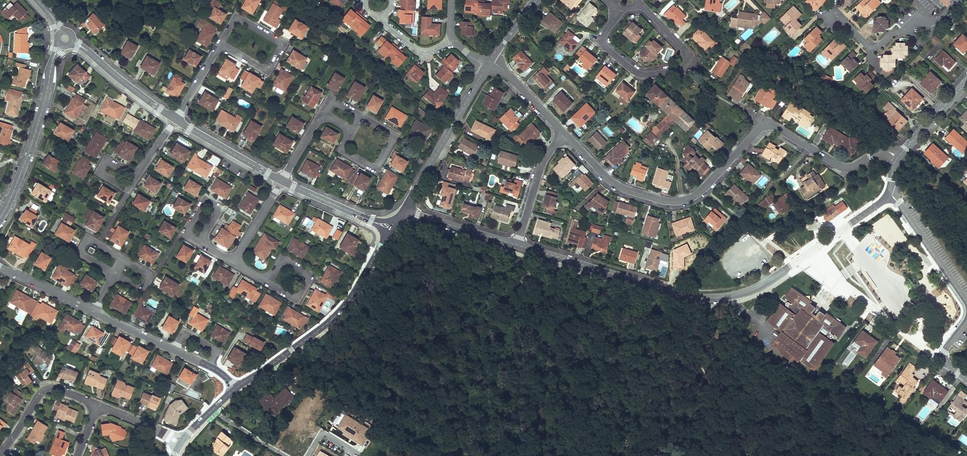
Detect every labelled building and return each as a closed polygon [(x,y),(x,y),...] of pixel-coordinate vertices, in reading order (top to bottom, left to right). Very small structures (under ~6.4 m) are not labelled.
[(208,17),(220,23),(222,20),(218,18),(222,12),(218,9),(221,4),(214,0),(212,0),(209,5),(214,7),(208,17)] [(241,7),(245,10),(246,8),(252,12),(259,0),(245,0),(241,7)] [(329,1),(340,9),(345,1),(343,0),(344,0),(330,0),(329,1)] [(415,2),(413,0),(402,0),(401,5),(401,9),(410,10),(411,10),(411,6),(415,6),(415,2)] [(442,0),(440,0),(428,0),(428,8),(441,9),(442,0)] [(476,0),(466,0),(465,10),(469,10),(469,12),(474,13),(474,9),(478,10),(478,2),(479,0),(476,0)] [(510,0),(499,0),(498,0),(498,3),(496,2),(496,0),(495,0),(492,0),(491,4),(491,9),(495,9),(502,10),(507,10),(507,3),(509,3),(510,0)] [(705,10),(716,11),(717,2),(719,3),(719,0),(707,0),(705,10)] [(766,3),(768,3),(767,7),(774,8),(775,4),(779,4),(779,0),(767,0),(766,3)] [(806,1),(815,11),(818,8),(817,7),(824,0),(807,0),(806,1)] [(856,7),(860,11),(861,10),(862,12),(862,13),(866,17),(881,3),(878,0),(871,0),(866,4),(862,0),(856,7)] [(275,5),(273,4),(268,12),(268,13),(267,15),(266,15),(263,20),(276,28),(280,20),(277,18),(282,9),(284,6),(277,1),(275,5)] [(8,18),(12,14),(19,20),(20,18),(23,22),(28,16),(25,13),(26,12),(18,4),(15,8),(13,5),(9,2),(1,11),(8,18)] [(491,9),(491,4),(485,3),(478,2),(478,10),(478,12),(482,12),(481,16),(486,16),(486,14),(491,14),(491,9)] [(591,21),(589,19),(591,16),(597,8),(589,3),(577,18),(587,26),(591,21)] [(673,5),(667,11),(670,14),(669,15),(672,19),(677,24),(686,16),(677,7),(675,8),(673,5)] [(793,6),(783,16),(789,22),(787,25),(784,27),(792,35),(802,25),(796,19),(795,18),(796,16),(798,18),(801,14),(793,6)] [(361,16),(358,13),(356,15),(354,13),(349,9),(342,17),(346,20),(344,22),(351,27),(361,16)] [(414,19),(414,14),(410,14),(410,10),(401,9),(401,16),(400,23),(411,23),(411,19),(414,19)] [(550,12),(543,21),(549,26),(548,27),(555,32),(562,23),(550,12)] [(738,12),(738,18),(733,17),(731,18),(730,27),(736,27),(736,26),(737,24),(744,25),(752,26),(752,23),(757,24),(757,20),(760,20),(764,25),(770,18),(764,12),(761,15),(758,15),(738,12)] [(92,13),(83,22),(86,25),(90,29),(91,28),(96,33),(104,25),(92,13)] [(363,34),(370,26),(365,22),(363,20),(364,18),(361,16),(351,27),(358,33),(359,31),(363,34)] [(423,16),(422,32),(429,32),(429,34),(440,35),(440,24),(431,24),(429,23),(429,21),(431,21),(432,17),(423,16)] [(783,16),(780,18),(787,25),(789,22),(783,16)] [(885,16),(877,16),(877,20),(873,20),(873,27),(872,27),(872,33),(877,32),(877,31),(885,31),(885,28),(889,28),(889,20),(885,20),(885,16)] [(213,31),(205,27),(208,22),(201,18),(200,19),(198,17),(194,24),(196,25),(196,27),(201,30),(195,40),(201,43),(205,46),(208,40),(209,41),(215,32),(213,31)] [(307,27),(295,19),(288,30),(292,33),(293,31),(298,34),(297,36),(301,38),(303,35),(307,28),(307,27)] [(623,27),(626,30),(624,33),(632,40),(633,40),(638,34),(641,30),(633,22),(632,23),(629,20),(623,27)] [(472,22),(463,21),(461,34),(472,35),(473,31),(475,31),(475,26),(471,26),(472,22)] [(213,31),(216,27),(208,22),(205,27),(213,31)] [(816,26),(804,38),(807,42),(804,45),(810,52),(822,40),(818,35),(822,32),(816,26)] [(701,28),(694,34),(699,40),(700,40),(701,41),(699,43),(705,49),(710,45),(712,48),(718,42),(715,39),(713,41),(701,28)] [(572,51),(578,43),(572,38),(570,37),(573,34),(572,34),(568,31),(560,41),(572,51)] [(15,33),(14,52),(26,53),(26,42),(27,34),(15,33)] [(963,33),(953,44),(963,53),(966,49),(966,38),(963,33)] [(935,35),(931,39),(936,43),(939,39),(935,35)] [(834,39),(822,51),(828,58),(829,57),(832,54),(835,57),(846,46),(841,41),(839,44),(834,39)] [(390,45),(385,40),(379,49),(382,52),(381,53),(384,56),(387,53),(390,56),(396,49),(390,45)] [(650,40),(641,51),(641,57),(644,59),(646,56),(647,57),(654,57),(656,55),(662,47),(654,40),(652,42),(650,40)] [(137,47),(127,41),(121,53),(126,56),(129,52),(132,54),(137,47)] [(904,42),(896,42),(896,46),(893,46),(893,54),(892,53),(892,54),(884,54),(884,58),(880,58),(880,66),(884,66),(884,69),(892,70),(892,66),(895,66),(896,58),(896,57),(904,58),(904,54),(908,54),(908,46),(904,46),(904,42)] [(399,66),(406,57),(401,53),(396,49),(390,56),(393,59),(390,61),(394,64),(395,63),(399,66)] [(586,49),(585,50),(597,59),(598,58),(586,49)] [(189,50),(183,59),(195,66),(197,62),(193,60),(196,54),(189,50)] [(292,50),(290,54),(291,55),(287,61),(300,69),(306,58),(292,50)] [(592,64),(597,59),(585,50),(579,58),(584,62),(582,65),(588,70),(590,67),(592,68),(594,66),(592,64)] [(521,51),(512,59),(524,71),(533,63),(521,51)] [(852,51),(841,62),(846,67),(847,67),(851,71),(858,64),(853,58),(856,55),(852,51)] [(943,64),(949,69),(955,62),(943,51),(935,60),(942,66),(943,64)] [(459,61),(451,54),(446,58),(442,63),(442,64),(444,66),(448,70),(451,67),(452,68),(456,64),(459,61)] [(146,56),(140,67),(144,69),(145,67),(150,70),(149,72),(153,75),(159,63),(146,56)] [(715,69),(713,72),(720,77),(730,63),(733,66),(738,59),(734,56),(730,62),(723,57),(718,65),(717,64),(714,68),(715,69)] [(226,59),(219,71),(217,74),(226,79),(228,76),(233,79),(239,70),(234,67),(235,64),(226,59)] [(26,78),(28,78),(30,70),(24,68),(25,65),(16,62),(15,66),(20,67),(17,76),(15,85),(24,87),(26,79),(25,79),(25,78),(26,78)] [(417,81),(424,73),(419,69),(414,64),(408,71),(411,74),(408,77),(412,80),(413,78),(417,81)] [(77,65),(68,75),(77,84),(81,79),(84,82),(89,76),(77,65)] [(606,65),(605,66),(616,75),(617,74),(606,65)] [(448,75),(451,72),(448,70),(444,66),(440,70),(435,75),(443,82),(446,79),(449,76),(448,75)] [(616,75),(605,66),(596,77),(607,86),(616,75)] [(275,80),(272,84),(276,87),(282,91),(284,91),(293,76),(281,69),(277,77),(278,77),(276,80),(275,80)] [(541,69),(533,77),(546,90),(549,87),(553,83),(546,75),(541,69)] [(249,73),(244,71),(240,78),(244,81),(241,86),(247,90),(245,93),(249,96),(255,86),(259,88),(263,81),(259,79),(255,76),(254,78),(248,74),(249,73)] [(858,83),(856,85),(861,90),(863,88),(867,92),(874,85),(870,81),(875,76),(870,71),(865,76),(861,72),(854,79),(858,83)] [(930,72),(920,83),(930,92),(934,89),(933,88),(940,80),(930,72)] [(334,73),(330,81),(336,84),(333,88),(337,90),(344,78),(334,73)] [(740,75),(728,94),(736,100),(741,92),(743,94),(749,84),(747,83),(748,81),(744,77),(740,75)] [(173,78),(165,92),(174,98),(178,92),(179,93),(184,84),(180,81),(173,78)] [(354,82),(347,94),(353,98),(352,99),(357,101),(364,88),(354,82)] [(628,100),(634,92),(623,83),(616,91),(628,100)] [(655,85),(647,94),(669,114),(644,139),(651,146),(676,121),(684,112),(655,85)] [(310,86),(305,96),(302,95),(300,99),(302,101),(311,106),(314,102),(314,101),(316,102),(321,93),(310,86)] [(448,93),(440,86),(434,93),(433,94),(431,93),(432,92),(429,89),(423,96),(435,106),(439,101),(441,102),(448,93)] [(20,91),(7,88),(5,93),(7,93),(7,95),(10,96),(9,102),(6,113),(16,116),(18,107),(17,107),(18,105),(19,105),(21,97),(18,96),(20,91)] [(495,88),(491,94),(490,96),(488,95),(483,103),(494,109),(503,93),(495,88)] [(761,88),(755,99),(767,107),(768,106),(772,109),(776,102),(772,99),(777,92),(770,88),(767,92),(761,88)] [(912,110),(923,98),(912,89),(902,100),(912,110)] [(204,92),(202,96),(206,99),(202,105),(212,111),(218,100),(204,92)] [(572,103),(561,92),(554,100),(559,105),(560,104),(565,110),(572,103)] [(73,99),(70,104),(69,104),(64,113),(75,119),(80,109),(83,104),(86,99),(76,94),(73,99)] [(373,95),(366,107),(369,109),(372,105),(377,109),(382,101),(373,95)] [(108,96),(101,109),(105,112),(116,117),(119,119),(125,108),(112,101),(113,99),(108,96)] [(791,102),(782,116),(789,120),(793,115),(797,117),(802,109),(791,102)] [(587,103),(572,117),(580,126),(595,112),(587,103)] [(887,120),(896,129),(906,119),(889,103),(885,107),(893,113),(887,120)] [(391,107),(385,118),(394,123),(395,122),(401,125),(406,116),(391,107)] [(511,108),(510,109),(515,115),(519,119),(522,115),(519,112),(517,114),(516,113),(517,112),(516,110),(515,111),(511,108)] [(802,109),(797,117),(800,119),(799,122),(807,127),(810,121),(812,122),(815,118),(810,115),(810,113),(803,108),(802,109)] [(510,109),(500,118),(512,131),(519,124),(516,122),(519,119),(515,115),(510,109)] [(235,118),(225,112),(221,110),(216,119),(220,122),(219,123),(228,128),(229,127),(234,130),(240,121),(239,121),(241,117),(237,115),(235,118)] [(694,121),(684,112),(676,121),(686,130),(694,121)] [(299,121),(291,117),(286,126),(297,133),(299,129),(296,127),(299,121)] [(906,119),(896,129),(899,131),(908,121),(906,119)] [(140,120),(134,131),(148,139),(154,130),(148,127),(149,126),(140,120)] [(416,120),(409,132),(424,141),(431,129),(416,120)] [(261,127),(250,121),(242,134),(246,137),(253,140),(261,127)] [(476,121),(472,130),(491,139),(495,130),(476,121)] [(807,127),(799,122),(798,123),(807,129),(812,122),(810,121),(807,127)] [(6,145),(8,139),(9,140),(12,129),(11,129),(12,125),(0,122),(0,126),(3,127),(0,137),(0,143),(6,145)] [(59,127),(55,134),(67,141),(74,130),(60,123),(57,127),(59,127)] [(525,130),(519,136),(527,145),(533,139),(537,135),(541,132),(533,124),(527,129),(527,130),(526,131),(525,130)] [(326,127),(320,137),(332,143),(334,140),(330,137),(333,132),(326,127)] [(830,127),(823,138),(832,144),(833,142),(834,141),(836,142),(835,143),(837,144),(843,136),(830,127)] [(945,137),(954,145),(955,143),(957,145),(956,145),(964,152),(966,149),(966,142),(953,129),(945,137)] [(708,130),(698,140),(706,147),(710,143),(712,145),(717,150),(724,143),(716,136),(715,137),(708,130)] [(96,132),(85,151),(95,157),(101,149),(99,148),(103,142),(104,143),(106,139),(96,132)] [(597,132),(589,139),(599,150),(607,142),(597,132)] [(279,134),(272,144),(286,152),(288,148),(287,147),(291,141),(279,134)] [(843,136),(837,144),(852,154),(859,142),(855,139),(853,142),(849,139),(843,136)] [(464,138),(459,147),(473,156),(474,153),(476,150),(478,147),(464,138)] [(118,154),(119,153),(125,157),(124,158),(128,161),(137,147),(126,141),(123,139),(118,146),(118,145),(114,152),(118,154)] [(623,141),(620,144),(619,144),(615,148),(617,150),(615,152),(614,151),(611,153),(610,153),(604,158),(607,161),(608,161),(613,166),(616,170),(621,165),(620,164),(623,160),(620,156),(624,152),(626,154),(629,150),(628,149),(629,147),(623,141)] [(769,142),(762,154),(770,159),(772,155),(776,158),(780,161),(786,151),(780,147),(778,150),(774,148),(775,146),(769,142)] [(190,151),(176,143),(174,147),(175,148),(171,154),(183,162),(190,151)] [(957,145),(955,143),(954,145),(963,153),(964,152),(956,145),(957,145)] [(933,144),(924,153),(932,160),(931,161),(938,168),(948,157),(933,144)] [(506,163),(515,166),(518,156),(501,151),(497,162),(506,164),(506,163)] [(197,154),(195,153),(193,156),(187,165),(187,166),(205,177),(211,168),(206,165),(206,163),(197,158),(197,154)] [(59,162),(48,155),(45,159),(49,161),(46,166),(54,171),(59,162)] [(82,155),(80,160),(88,165),(91,160),(82,155)] [(695,155),(691,160),(687,165),(691,169),(693,167),(694,165),(698,169),(697,170),(702,175),(709,167),(704,163),(706,160),(701,156),(699,159),(695,155)] [(560,163),(554,169),(562,177),(575,165),(567,156),(564,159),(560,163)] [(392,161),(390,164),(401,171),(407,162),(399,157),(396,163),(392,161)] [(72,172),(83,178),(85,174),(84,174),(89,165),(88,165),(80,160),(72,172)] [(161,160),(155,169),(167,176),(168,173),(170,170),(172,167),(161,160)] [(306,160),(301,171),(305,173),(305,172),(314,176),(319,166),(306,160)] [(330,170),(345,178),(348,180),(354,170),(351,168),(342,163),(341,164),(336,161),(330,170)] [(636,162),(635,165),(634,165),(631,174),(635,175),(635,174),(638,175),(637,178),(643,181),(646,170),(640,168),(641,165),(642,164),(636,162)] [(749,164),(740,173),(744,176),(746,175),(747,176),(754,182),(760,175),(749,164)] [(451,166),(450,169),(448,174),(448,177),(463,181),(463,180),(468,181),(472,170),(467,169),(466,171),(451,166)] [(658,167),(653,183),(656,184),(663,186),(669,188),(671,182),(665,180),(668,171),(658,167)] [(387,170),(380,182),(381,183),(378,188),(387,194),(397,176),(387,170)] [(815,175),(813,171),(807,175),(809,179),(805,182),(807,185),(805,186),(800,189),(806,198),(820,189),(818,186),(823,183),(819,177),(817,178),(815,175)] [(360,173),(354,185),(357,187),(360,183),(365,187),(370,179),(360,173)] [(575,183),(577,182),(581,186),(586,191),(593,184),(584,174),(582,176),(580,179),(577,176),(569,184),(572,187),(574,185),(575,183)] [(747,176),(746,175),(744,176),(752,184),(754,182),(747,176)] [(146,182),(144,186),(155,193),(161,183),(153,179),(150,184),(146,182)] [(189,179),(183,189),(195,195),(197,192),(193,190),(197,184),(189,179)] [(217,179),(210,190),(219,195),(220,194),(226,197),(231,187),(217,179)] [(501,186),(500,191),(508,194),(509,191),(514,193),(513,195),(518,197),(523,182),(515,180),(514,184),(511,183),(512,181),(506,180),(504,187),(501,186)] [(33,189),(31,193),(45,201),(54,186),(50,184),(47,189),(39,184),(35,190),(33,189)] [(734,184),(725,193),(732,199),(733,199),(735,197),(736,198),(742,204),(749,198),(734,184)] [(97,196),(108,202),(111,197),(108,195),(110,191),(102,186),(97,196)] [(455,189),(443,186),(441,193),(445,194),(444,196),(443,195),(440,205),(450,208),(455,189)] [(248,193),(239,207),(249,213),(252,207),(253,208),(258,199),(250,194),(248,193)] [(765,198),(759,205),(762,209),(772,202),(780,215),(791,207),(786,199),(783,195),(776,200),(772,193),(765,198)] [(133,202),(132,204),(144,211),(149,201),(138,194),(136,198),(137,198),(134,202),(133,202)] [(546,194),(543,202),(544,202),(543,207),(548,208),(547,212),(552,213),(553,210),(555,206),(554,206),(556,201),(557,197),(556,197),(547,194),(546,194)] [(597,194),(595,197),(594,196),(590,202),(589,201),(585,205),(588,210),(593,206),(597,209),(596,209),(603,214),(607,210),(605,209),(607,206),(607,205),(609,202),(604,199),(604,200),(601,198),(602,197),(597,194)] [(178,197),(172,207),(184,213),(186,210),(182,208),(186,202),(178,197)] [(829,221),(833,217),(848,209),(843,201),(835,207),(833,204),(825,210),(824,215),(824,219),(829,221)] [(619,202),(619,205),(614,203),(612,211),(616,212),(628,215),(626,222),(632,223),(637,207),(629,205),(629,206),(628,205),(619,202)] [(481,208),(464,203),(461,211),(469,213),(469,212),(470,213),(469,216),(478,218),(481,208)] [(506,205),(505,208),(495,205),(491,216),(507,221),(510,210),(514,211),(515,207),(506,205)] [(279,206),(273,216),(288,224),(294,214),(285,208),(284,210),(279,206)] [(27,215),(24,221),(31,226),(37,216),(26,209),(24,213),(27,215)] [(714,209),(712,212),(718,217),(720,214),(714,209)] [(93,211),(86,224),(92,227),(91,229),(96,231),(104,217),(93,211)] [(711,211),(704,220),(708,223),(710,221),(714,225),(712,227),(717,231),(727,219),(720,214),(718,217),(712,212),(711,211)] [(61,216),(73,223),(76,219),(64,212),(61,216)] [(648,215),(645,223),(647,223),(646,225),(645,224),(642,233),(653,237),(659,219),(648,215)] [(690,218),(673,223),(677,235),(678,235),(681,233),(694,229),(690,218)] [(552,223),(538,219),(534,233),(539,235),(541,231),(543,232),(542,234),(552,237),(558,238),(560,231),(554,229),(554,230),(550,229),(550,228),(552,223)] [(317,220),(311,230),(326,238),(332,227),(323,222),(322,223),(317,220)] [(164,221),(158,230),(166,235),(170,229),(173,232),(175,228),(164,221)] [(221,228),(214,239),(228,248),(235,236),(234,236),(240,226),(233,221),(229,226),(226,231),(223,229),(221,228)] [(61,223),(55,233),(69,241),(71,237),(70,236),(73,230),(61,223)] [(128,232),(118,226),(114,233),(109,230),(106,236),(111,238),(117,242),(116,243),(120,246),(128,232)] [(571,228),(568,241),(573,242),(578,243),(577,246),(586,249),(589,238),(584,237),(586,232),(576,229),(571,228)] [(261,237),(252,253),(264,260),(267,255),(266,254),(267,251),(269,252),(272,247),(273,244),(276,246),(278,242),(264,234),(262,238),(261,237)] [(354,256),(361,242),(358,240),(357,241),(350,237),(351,236),(347,234),(339,247),(354,256)] [(595,237),(591,248),(596,249),(597,246),(602,248),(601,251),(607,252),(611,238),(604,235),(602,239),(595,237)] [(30,245),(15,236),(8,248),(13,251),(13,250),(16,251),(16,253),(23,257),(24,256),(26,251),(30,253),(35,244),(32,241),(30,245)] [(294,238),(287,249),(296,254),(297,253),(303,256),(308,247),(294,238)] [(692,239),(689,243),(698,252),(701,248),(692,239)] [(689,243),(675,259),(682,266),(689,258),(691,260),(698,252),(689,243)] [(144,245),(137,256),(146,261),(147,260),(153,263),(158,253),(144,245)] [(183,245),(176,256),(185,262),(190,254),(184,251),(186,247),(183,245)] [(635,263),(638,252),(623,248),(619,259),(623,260),(624,258),(629,260),(629,261),(635,263)] [(652,249),(646,267),(656,270),(662,253),(652,249)] [(41,252),(34,264),(38,266),(40,262),(46,265),(50,258),(41,252)] [(689,258),(682,266),(684,267),(691,260),(689,258)] [(205,263),(199,259),(194,267),(204,273),(210,261),(207,259),(205,263)] [(341,272),(329,265),(326,270),(327,271),(326,274),(324,273),(320,281),(332,287),(341,272)] [(59,266),(52,277),(67,286),(68,285),(73,276),(74,274),(67,270),(59,266)] [(218,268),(213,277),(227,286),(233,275),(225,270),(224,271),(218,268)] [(97,282),(86,274),(80,283),(87,288),(91,283),(95,285),(97,282)] [(68,285),(72,287),(76,278),(73,276),(68,285)] [(159,287),(173,295),(179,285),(167,278),(163,284),(161,283),(159,287)] [(242,280),(236,291),(250,299),(256,290),(250,286),(251,285),(242,280)] [(834,343),(833,342),(826,338),(827,336),(830,338),(831,338),(832,338),(833,337),(833,336),(833,335),(832,334),(830,333),(831,331),(838,336),(839,337),(846,327),(836,320),(826,313),(825,314),(820,310),(816,307),(810,303),(812,302),(801,294),(792,287),(785,297),(786,298),(792,302),(791,304),(789,302),(788,302),(787,302),(786,303),(786,304),(786,305),(789,307),(788,309),(781,304),(780,303),(767,321),(769,321),(782,331),(771,345),(796,364),(800,359),(813,368),(814,369),(834,343)] [(327,296),(315,289),(311,297),(312,297),(311,300),(309,300),(306,305),(318,311),(327,296)] [(30,313),(37,301),(24,295),(24,296),(21,294),(21,293),(16,290),(10,302),(30,313)] [(273,298),(266,294),(259,306),(274,315),(281,303),(276,300),(275,301),(272,299),(273,298)] [(121,299),(116,295),(110,305),(124,313),(131,303),(122,297),(121,299)] [(143,321),(147,323),(153,313),(141,306),(144,300),(140,298),(131,313),(135,316),(135,315),(143,320),(143,321)] [(954,308),(954,299),(942,299),(942,308),(954,308)] [(39,316),(51,323),(57,311),(42,302),(41,304),(37,302),(32,312),(32,313),(39,316)] [(299,313),(285,305),(282,311),(284,312),(286,313),(283,319),(299,328),(301,325),(304,324),(307,319),(304,317),(303,318),(298,315),(299,313)] [(194,325),(202,329),(208,320),(195,313),(189,323),(193,326),(194,325)] [(67,314),(58,329),(62,332),(65,327),(75,333),(76,331),(81,323),(67,314)] [(168,331),(171,333),(178,321),(169,316),(164,324),(170,327),(168,331)] [(217,325),(211,335),(220,340),(219,341),(223,343),(229,332),(217,325)] [(85,337),(97,344),(104,333),(100,331),(99,332),(91,327),(85,337)] [(863,331),(855,341),(861,346),(858,351),(865,357),(877,341),(869,336),(868,336),(866,335),(867,334),(863,331)] [(242,340),(260,350),(265,341),(247,332),(242,340)] [(125,341),(118,337),(117,339),(114,344),(111,350),(122,356),(125,350),(129,352),(133,346),(129,344),(130,342),(125,340),(125,341)] [(66,346),(64,349),(70,352),(72,350),(72,348),(76,343),(76,342),(72,340),(68,346),(68,347),(66,346)] [(33,342),(27,350),(35,357),(33,359),(40,365),(43,360),(49,365),(51,361),(50,359),(45,355),(48,352),(46,350),(44,352),(33,342)] [(133,345),(133,346),(129,352),(129,353),(133,355),(132,357),(130,361),(139,366),(141,363),(148,351),(138,346),(137,347),(133,345)] [(227,358),(230,360),(233,357),(239,360),(241,356),(244,357),(246,354),(234,347),(227,358)] [(887,347),(874,364),(883,371),(881,373),(887,377),(900,359),(894,354),(893,356),(890,354),(892,351),(891,351),(887,347)] [(156,368),(166,374),(171,364),(162,359),(163,358),(157,355),(151,366),(152,366),(156,368)] [(233,357),(230,360),(236,364),(237,362),(240,364),(244,357),(241,356),(239,360),(233,357)] [(32,368),(28,362),(24,365),(26,368),(20,373),(19,372),(15,375),(22,384),(24,383),(25,385),(31,380),(27,374),(29,372),(28,371),(32,368)] [(915,367),(909,363),(905,369),(911,373),(915,367)] [(61,369),(58,376),(66,380),(67,378),(70,379),(74,381),(77,372),(74,371),(65,367),(64,370),(61,369)] [(184,368),(178,377),(190,384),(192,380),(188,378),(192,372),(189,370),(185,368),(184,368)] [(905,369),(897,381),(900,383),(901,382),(905,385),(902,388),(900,386),(896,391),(903,396),(901,399),(905,402),(914,388),(913,387),(918,381),(913,378),(912,379),(910,378),(912,374),(911,373),(905,369)] [(89,370),(85,380),(86,380),(95,384),(94,385),(103,389),(106,379),(99,376),(99,374),(89,370)] [(190,384),(178,377),(176,381),(188,388),(190,384)] [(940,386),(933,380),(923,393),(930,397),(927,401),(936,407),(948,391),(942,387),(941,388),(939,387),(940,386)] [(116,382),(113,390),(114,393),(117,395),(120,393),(122,394),(121,396),(129,399),(134,388),(127,385),(125,386),(124,382),(120,384),(116,382)] [(170,382),(167,390),(173,392),(175,384),(170,382)] [(285,388),(275,398),(277,401),(284,394),(290,400),(294,397),(285,388)] [(24,394),(15,389),(13,392),(14,393),(14,394),(13,393),(10,391),(8,396),(10,397),(8,400),(8,402),(9,403),(7,406),(8,411),(13,414),(17,408),(17,405),(15,405),(17,402),(18,402),(21,398),(24,394)] [(268,391),(260,399),(271,411),(275,415),(290,400),(284,394),(277,401),(275,398),(268,391)] [(143,392),(139,402),(147,405),(148,404),(150,404),(149,405),(157,408),(160,398),(151,395),(151,396),(143,392)] [(951,404),(958,409),(953,415),(961,421),(966,413),(966,407),(965,409),(961,406),(965,401),(957,395),(951,404)] [(61,402),(57,400),(53,409),(57,410),(56,413),(60,415),(61,416),(60,418),(65,420),(65,418),(74,421),(77,412),(67,408),(66,409),(63,408),(64,405),(60,403),(61,402)] [(170,405),(165,417),(169,419),(171,422),(175,424),(179,414),(187,407),(181,400),(175,401),(170,405)] [(373,429),(346,413),(338,426),(345,430),(344,433),(364,445),(373,429)] [(47,426),(37,420),(33,428),(35,429),(34,431),(32,430),(29,436),(30,436),(28,440),(34,444),(36,440),(39,436),(42,438),(45,434),(43,433),(47,426)] [(118,426),(111,423),(101,425),(102,435),(110,434),(111,436),(115,438),(116,436),(117,436),(119,437),(122,436),(123,434),(125,435),(126,432),(125,430),(121,429),(117,427),(118,426)] [(50,453),(57,455),(61,455),(62,453),(63,450),(65,450),(68,442),(61,439),(64,432),(58,430),(50,453)] [(222,431),(218,437),(218,438),(221,440),(213,449),(217,453),(219,451),(222,454),(225,450),(226,450),(229,446),(228,445),(226,443),(230,438),(222,431)] [(213,449),(221,440),(218,438),(216,441),(211,448),(213,449)] [(93,446),(91,450),(92,450),(94,451),(93,453),(91,452),(90,455),(109,455),(105,448),(101,449),(93,446)]
